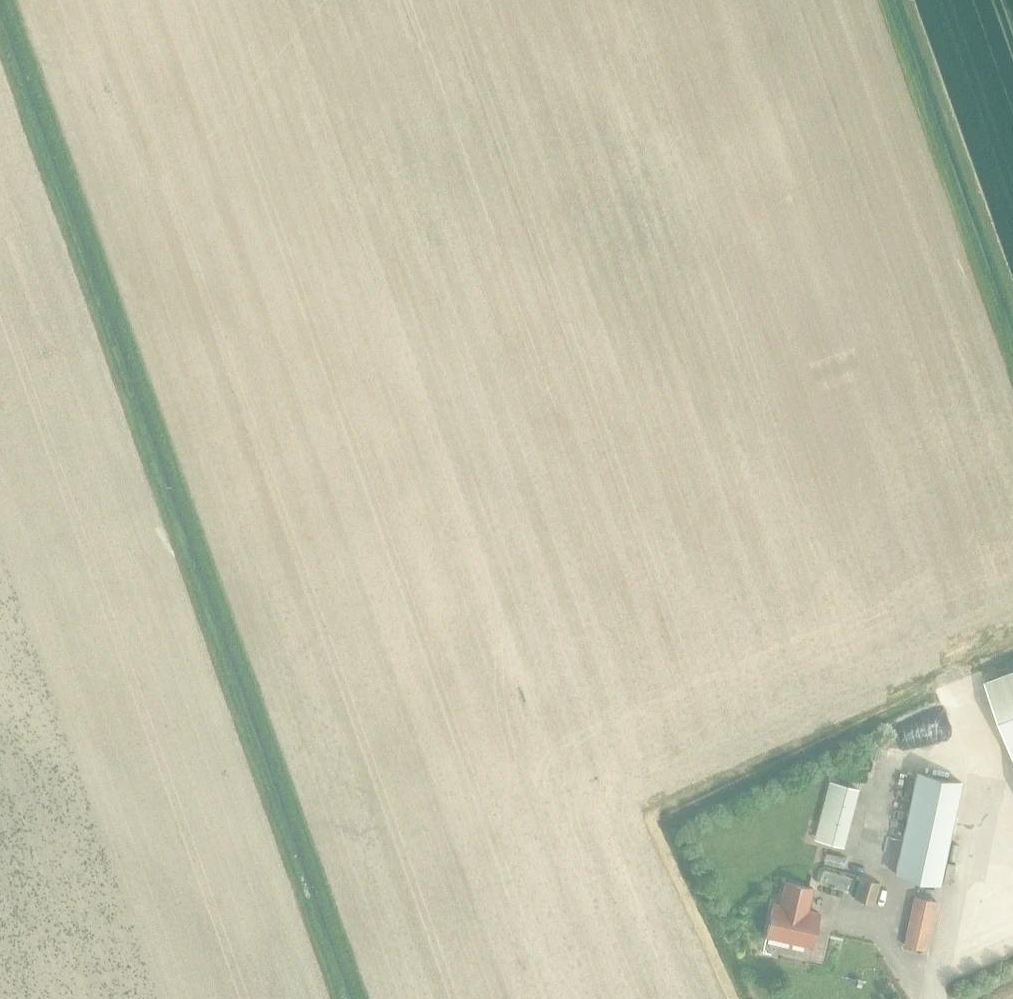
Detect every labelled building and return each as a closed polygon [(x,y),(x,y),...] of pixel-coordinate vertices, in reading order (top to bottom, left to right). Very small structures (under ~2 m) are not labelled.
[(985,682),(1012,755),(1012,671),(985,682)] [(895,873),(939,882),(961,782),(916,772),(895,873)] [(858,789),(835,783),(820,840),(843,846),(858,789)] [(856,897),(876,902),(882,881),(861,876),(856,897)] [(819,912),(805,909),(810,887),(785,881),(780,904),(773,902),(766,936),(812,946),(819,912)] [(904,945),(925,949),(936,900),(914,895),(904,945)]
